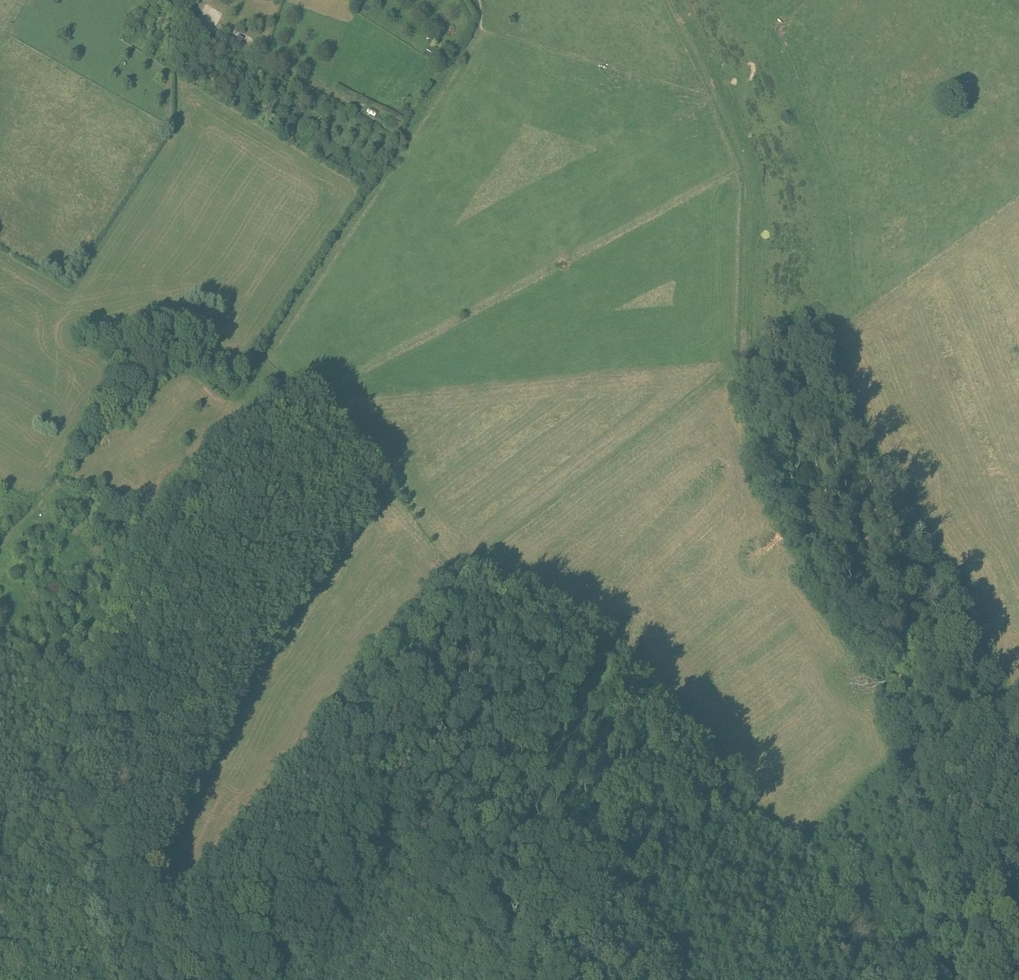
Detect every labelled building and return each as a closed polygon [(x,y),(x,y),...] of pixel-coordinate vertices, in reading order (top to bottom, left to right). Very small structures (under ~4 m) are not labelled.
[(222,32),(218,29),(215,34),(241,48),(244,43),(242,42),(244,38),(239,35),(236,39),(222,32)] [(446,56),(431,46),(424,55),(439,66),(446,56)] [(690,419),(681,428),(684,432),(694,423),(690,419)]
